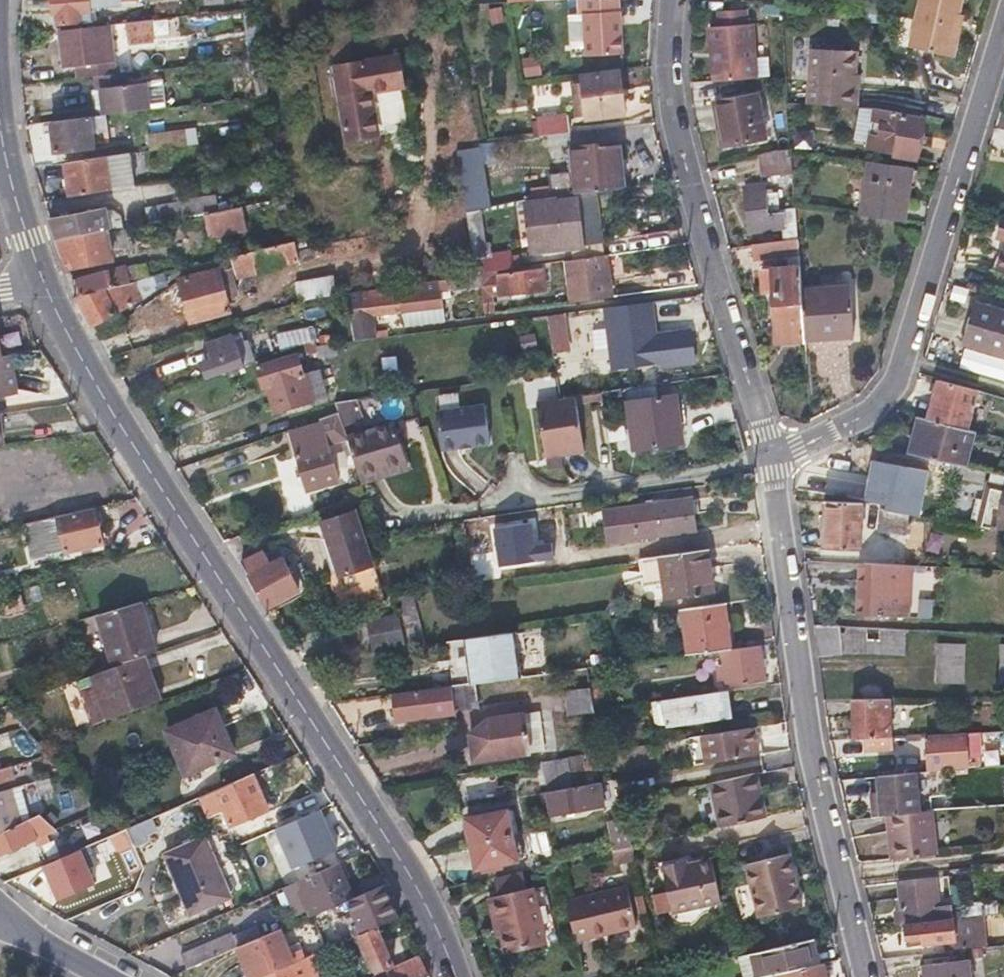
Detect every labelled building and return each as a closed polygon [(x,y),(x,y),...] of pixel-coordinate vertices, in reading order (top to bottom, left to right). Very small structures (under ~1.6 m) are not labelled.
[(53,14),(59,13),(61,23),(88,20),(87,4),(110,2),(110,0),(114,0),(49,0),(51,14),(53,14)] [(587,55),(624,53),(620,0),(582,0),(587,55)] [(932,52),(954,57),(961,25),(957,24),(963,0),(921,0),(910,47),(932,52)] [(719,20),(748,19),(748,8),(719,9),(719,20)] [(124,20),(125,31),(126,41),(151,38),(150,17),(124,20)] [(107,22),(81,25),(56,28),(62,66),(77,65),(78,76),(110,72),(112,72),(107,22)] [(754,79),(750,24),(711,26),(715,81),(754,79)] [(353,159),(368,156),(383,154),(377,112),(410,106),(406,77),(360,83),(354,44),(336,48),(343,95),(337,96),(340,113),(345,112),(353,159)] [(808,50),(804,106),(856,111),(858,92),(851,91),(855,55),(808,50)] [(522,58),(524,77),(542,74),(540,56),(522,58)] [(90,87),(93,115),(104,114),(108,113),(150,109),(147,81),(112,84),(110,72),(78,76),(79,88),(90,87)] [(583,90),(578,91),(573,92),(576,108),(585,106),(588,119),(623,113),(616,74),(581,80),(583,90)] [(714,102),(718,125),(722,148),(767,140),(759,95),(714,102)] [(109,124),(108,113),(104,114),(93,115),(88,115),(89,126),(109,124)] [(572,131),(570,122),(568,113),(539,118),(542,136),(572,131)] [(896,156),(896,158),(896,159),(916,162),(922,123),(903,121),(904,117),(875,113),(870,152),(896,156)] [(49,120),(50,135),(52,150),(91,146),(89,126),(88,115),(49,120)] [(181,144),(180,137),(179,130),(149,135),(151,148),(181,144)] [(626,189),(622,165),(618,142),(571,151),(579,197),(626,189)] [(579,197),(571,151),(565,152),(573,198),(579,197)] [(67,196),(100,191),(132,185),(127,152),(62,162),(67,196)] [(466,216),(477,214),(467,152),(457,154),(466,216)] [(779,152),(769,155),(758,158),(760,176),(790,173),(789,152),(779,152)] [(875,163),(871,190),(868,217),(902,222),(910,168),(875,163)] [(781,226),(783,243),(795,242),(791,180),(778,181),(782,216),(779,217),(776,196),(766,197),(764,190),(748,192),(752,232),(769,230),(768,219),(774,218),(775,227),(781,226)] [(156,217),(156,221),(187,215),(184,199),(175,201),(176,204),(154,209),(156,217)] [(534,257),(564,252),(557,207),(556,202),(526,207),(534,257)] [(207,211),(209,222),(211,232),(248,225),(245,204),(207,211)] [(576,204),(557,207),(564,252),(605,246),(600,217),(579,220),(576,204)] [(56,240),(104,228),(108,228),(103,208),(49,218),(56,240)] [(483,276),(492,275),(511,272),(519,271),(518,259),(510,260),(509,257),(490,260),(488,247),(484,248),(480,213),(477,214),(466,216),(475,277),(483,276)] [(988,272),(993,273),(1002,246),(997,244),(1000,233),(1003,223),(994,220),(983,254),(993,258),(988,272)] [(1000,233),(997,244),(1002,246),(993,273),(1003,277),(1003,223),(1000,233)] [(111,259),(104,228),(56,240),(67,269),(111,259)] [(296,239),(279,242),(261,246),(267,268),(330,253),(328,243),(297,248),(296,239)] [(795,242),(783,243),(752,246),(753,259),(796,255),(795,242)] [(237,275),(267,268),(261,246),(232,254),(237,275)] [(567,265),(572,307),(581,305),(614,301),(610,260),(567,265)] [(219,265),(200,270),(180,275),(191,322),(230,312),(219,265)] [(75,294),(129,280),(125,266),(71,282),(75,294)] [(776,341),(803,339),(799,291),(797,269),(758,273),(760,296),(771,295),(776,341)] [(301,301),(337,292),(332,272),(296,281),(301,301)] [(496,278),(498,292),(500,305),(546,298),(543,272),(496,278)] [(495,305),(492,275),(483,276),(488,306),(495,305)] [(132,279),(129,280),(75,294),(75,295),(103,344),(126,333),(121,324),(140,315),(131,295),(138,292),(132,279)] [(472,280),(398,290),(400,312),(442,306),(441,296),(473,291),(472,280)] [(799,291),(803,339),(803,340),(840,338),(840,332),(849,331),(845,289),(799,291)] [(400,312),(398,290),(361,295),(363,301),(350,302),(355,340),(366,339),(363,317),(400,312)] [(657,362),(657,355),(656,347),(653,347),(650,320),(653,320),(651,303),(603,309),(611,367),(657,362)] [(1003,354),(1003,315),(972,306),(962,345),(1003,356),(1003,354)] [(545,316),(548,332),(550,348),(566,346),(562,314),(545,316)] [(307,331),(299,333),(292,335),(291,334),(276,339),(280,352),(310,341),(307,331)] [(243,346),(241,339),(238,333),(233,335),(233,334),(207,343),(212,359),(201,364),(205,378),(243,365),(243,363),(253,359),(248,345),(243,346)] [(336,353),(335,343),(315,345),(318,356),(336,353)] [(14,352),(0,354),(0,393),(20,390),(14,352)] [(281,408),(300,403),(319,397),(311,372),(301,375),(295,356),(255,366),(262,386),(273,383),(281,408)] [(925,417),(962,428),(972,391),(935,381),(925,417)] [(626,402),(629,426),(633,449),(682,442),(676,396),(626,402)] [(584,452),(576,397),(555,400),(557,409),(539,412),(546,458),(561,456),(584,452)] [(304,424),(337,412),(334,403),(333,399),(299,411),(304,424)] [(337,412),(339,416),(343,431),(361,425),(353,400),(334,403),(337,412)] [(557,409),(555,400),(538,403),(539,412),(557,409)] [(484,405),(435,412),(441,450),(489,443),(484,405)] [(969,431),(962,428),(925,417),(919,415),(909,451),(934,458),(960,465),(969,431)] [(343,431),(339,416),(289,432),(308,491),(339,481),(335,469),(346,465),(342,452),(331,456),(327,445),(345,439),(344,436),(343,431)] [(394,422),(344,436),(345,439),(355,474),(404,461),(394,422)] [(563,466),(561,456),(546,458),(548,469),(563,466)] [(993,474),(960,465),(934,458),(933,464),(931,469),(991,484),(993,474)] [(357,481),(406,468),(404,461),(355,474),(357,481)] [(846,470),(846,503),(859,504),(875,504),(876,471),(846,470)] [(1003,533),(1003,477),(1002,477),(999,490),(982,486),(972,527),(1003,533)] [(690,500),(654,505),(617,511),(621,539),(695,528),(690,500)] [(859,504),(846,503),(823,502),(820,547),(858,550),(859,504)] [(58,514),(62,530),(67,547),(104,537),(96,504),(58,514)] [(383,604),(354,510),(320,520),(335,567),(324,571),(339,617),(383,604)] [(903,534),(904,524),(905,515),(878,511),(876,531),(903,534)] [(659,556),(662,577),(665,597),(712,591),(705,549),(659,556)] [(292,608),(309,602),(310,601),(303,586),(299,588),(283,558),(270,564),(265,552),(242,562),(267,607),(287,597),(292,608)] [(861,563),(859,591),(858,618),(903,620),(906,566),(861,563)] [(415,614),(411,597),(399,599),(404,616),(415,614)] [(155,648),(147,624),(140,601),(98,614),(113,661),(149,649),(155,648)] [(720,650),(729,649),(722,603),(680,609),(687,655),(720,650)] [(839,647),(839,648),(839,649),(865,650),(865,651),(903,654),(905,630),(809,625),(813,650),(839,647)] [(463,640),(467,661),(470,683),(474,682),(494,680),(515,677),(520,676),(513,632),(463,640)] [(407,665),(402,637),(375,643),(380,670),(407,665)] [(998,643),(995,682),(1003,682),(1003,644),(998,643)] [(963,647),(949,646),(935,644),(931,682),(960,684),(963,647)] [(757,645),(729,649),(720,650),(723,667),(725,684),(763,678),(757,645)] [(102,668),(103,669),(150,652),(149,649),(102,668)] [(150,652),(103,669),(120,713),(167,695),(150,652)] [(87,675),(103,720),(120,713),(103,669),(87,675)] [(517,694),(515,677),(494,680),(496,698),(517,694)] [(477,707),(474,682),(470,683),(450,686),(453,710),(477,707)] [(450,686),(419,690),(389,694),(394,721),(453,713),(453,710),(450,686)] [(590,710),(591,710),(588,689),(562,691),(565,713),(578,712),(590,710)] [(665,725),(675,723),(684,720),(685,724),(729,717),(725,690),(659,701),(661,714),(665,725)] [(857,741),(888,739),(886,698),(848,698),(849,720),(854,720),(855,741),(857,741)] [(2,707),(14,719),(25,731),(38,718),(20,700),(2,707)] [(164,729),(174,751),(184,774),(230,753),(210,708),(164,729)] [(578,712),(580,726),(582,740),(594,739),(590,710),(578,712)] [(485,720),(485,721),(485,722),(469,734),(472,761),(541,750),(536,723),(522,725),(520,714),(485,720)] [(703,766),(729,761),(755,756),(750,727),(698,735),(703,766)] [(687,737),(692,768),(703,766),(698,735),(687,737)] [(925,738),(926,754),(927,770),(966,768),(964,736),(925,738)] [(891,739),(888,739),(857,741),(857,751),(892,750),(891,739)] [(546,794),(580,788),(585,787),(580,754),(540,761),(546,794)] [(204,813),(211,810),(218,807),(226,824),(263,807),(248,773),(196,795),(204,813)] [(883,818),(916,815),(912,774),(876,777),(879,818),(883,818)] [(761,819),(757,798),(752,776),(710,785),(718,828),(761,819)] [(585,787),(580,788),(546,794),(550,817),(599,806),(595,785),(585,787)] [(19,820),(9,786),(0,788),(0,829),(19,820)] [(203,813),(204,813),(196,795),(195,796),(203,813)] [(279,869),(281,874),(343,850),(327,808),(241,841),(256,878),(279,869)] [(465,820),(470,845),(516,836),(510,810),(465,820)] [(19,820),(0,829),(0,855),(57,830),(38,812),(19,820)] [(155,822),(152,814),(121,828),(124,836),(155,822)] [(927,814),(916,815),(883,818),(885,836),(888,836),(891,836),(893,860),(931,856),(927,814)] [(608,822),(614,847),(626,844),(620,819),(608,822)] [(72,849),(75,857),(78,864),(128,843),(124,836),(121,828),(72,849)] [(160,848),(165,864),(170,879),(173,878),(182,908),(220,897),(201,835),(160,848)] [(516,836),(470,845),(476,869),(521,859),(516,836)] [(633,861),(629,848),(609,853),(612,865),(633,861)] [(65,870),(78,864),(75,857),(72,849),(59,855),(65,870)] [(799,908),(786,855),(744,865),(757,918),(799,908)] [(719,903),(709,861),(683,866),(682,862),(659,867),(669,914),(719,903)] [(308,916),(347,900),(352,898),(337,862),(293,880),(308,916)] [(493,877),(497,898),(526,891),(521,871),(493,877)] [(894,925),(901,924),(932,921),(931,915),(929,900),(926,879),(896,883),(899,911),(893,912),(894,925)] [(347,900),(359,932),(376,925),(397,916),(383,884),(352,898),(347,900)] [(636,928),(626,888),(565,902),(574,942),(636,928)] [(543,944),(530,890),(526,891),(497,898),(492,899),(500,934),(504,953),(543,944)] [(486,900),(494,936),(500,934),(492,899),(486,900)] [(960,908),(961,917),(995,913),(993,903),(960,908)] [(950,912),(931,915),(932,921),(948,919),(950,919),(950,912)] [(932,921),(901,924),(903,943),(904,949),(942,944),(943,951),(998,944),(995,913),(961,917),(950,919),(948,919),(932,921)] [(376,925),(359,932),(358,933),(374,971),(393,963),(376,925)] [(259,976),(294,960),(289,950),(307,942),(300,926),(283,933),(280,928),(236,947),(249,976),(256,976),(259,976)] [(228,950),(224,942),(221,934),(196,945),(203,961),(228,950)] [(816,966),(810,937),(748,952),(754,976),(765,976),(782,973),(816,966)] [(312,952),(301,957),(309,976),(323,976),(312,952)] [(388,976),(419,976),(427,974),(428,974),(420,955),(385,970),(388,976)] [(259,976),(308,976),(309,976),(301,957),(294,960),(259,976)] [(967,961),(921,967),(923,976),(969,976),(967,961)] [(816,966),(782,973),(783,976),(824,976),(821,964),(816,966)]
